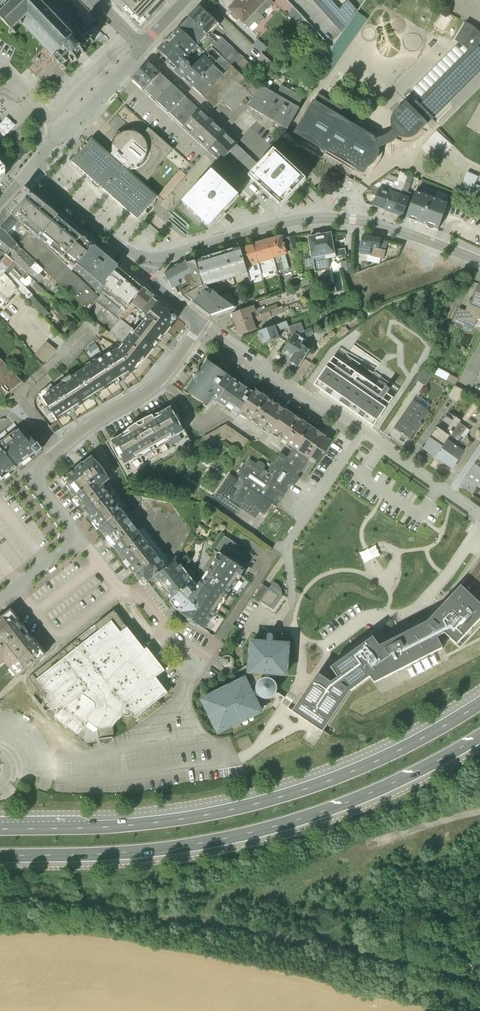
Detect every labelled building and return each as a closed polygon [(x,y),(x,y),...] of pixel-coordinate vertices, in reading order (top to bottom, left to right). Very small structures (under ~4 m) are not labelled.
[(6,8),(0,14),(0,18),(11,30),(8,32),(10,34),(22,23),(62,68),(72,58),(73,59),(73,58),(76,61),(77,60),(78,59),(75,57),(81,52),(83,54),(84,53),(85,53),(82,50),(83,50),(82,49),(92,40),(91,39),(93,38),(84,29),(83,31),(54,0),(0,0),(0,2),(6,8)] [(169,0),(110,0),(141,29),(169,0)] [(227,9),(231,13),(229,14),(236,21),(238,19),(243,25),(244,24),(249,28),(254,22),(258,25),(264,19),(245,0),(235,0),(227,9)] [(261,16),(268,9),(267,9),(273,3),(270,0),(245,0),(261,16)] [(341,32),(356,12),(357,10),(348,0),(338,8),(330,0),(312,0),(341,32)] [(199,7),(189,18),(209,36),(219,25),(199,7)] [(294,9),(288,14),(300,26),(306,21),(294,9)] [(367,19),(356,12),(341,32),(332,47),(332,48),(316,74),(325,80),(367,19)] [(189,18),(178,29),(206,54),(216,43),(209,36),(189,18)] [(456,46),(412,89),(420,97),(410,106),(405,102),(395,112),(394,111),(391,116),(390,120),(390,126),(392,130),(388,134),(376,139),(374,137),(353,124),(355,121),(347,115),(344,119),(339,115),(342,108),(318,94),(293,133),(294,133),(362,173),(365,169),(367,168),(372,164),(377,159),(379,154),(379,148),(392,143),(398,137),(404,139),(408,139),(413,138),(417,134),(427,124),(428,124),(469,84),(479,72),(479,35),(474,29),(474,28),(465,23),(455,40),(463,45),(459,49),(456,46)] [(168,39),(158,50),(170,61),(167,64),(170,66),(174,70),(187,56),(197,45),(178,29),(168,39)] [(220,55),(230,46),(221,38),(212,48),(220,55)] [(261,53),(266,48),(258,40),(252,45),(261,53)] [(215,62),(206,54),(197,45),(174,70),(183,78),(192,87),(215,62)] [(220,55),(225,60),(234,50),(230,46),(220,55)] [(229,64),(239,54),(234,50),(225,60),(229,64)] [(243,59),(239,54),(229,64),(234,69),(243,59)] [(270,62),(262,55),(257,60),(266,67),(270,62)] [(231,67),(221,56),(192,87),(203,97),(231,67)] [(214,108),(221,101),(222,102),(221,103),(224,106),(225,105),(233,112),(249,95),(253,98),(257,91),(242,77),(252,66),(243,59),(234,69),(231,67),(203,97),(214,108)] [(147,62),(132,78),(144,90),(160,74),(147,62)] [(144,90),(157,102),(172,85),(160,74),(144,90)] [(299,109),(298,107),(303,98),(301,97),(302,94),(291,88),(290,91),(281,86),(276,95),(268,90),(272,83),(264,78),(260,86),(257,91),(253,98),(248,107),(274,122),(271,127),(283,133),(285,128),(287,129),(299,109)] [(157,102),(170,114),(185,97),(172,85),(157,102)] [(199,110),(185,97),(170,114),(184,127),(199,110)] [(199,110),(184,127),(196,138),(211,122),(199,110)] [(1,123),(5,134),(16,129),(12,119),(1,123)] [(211,122),(196,138),(208,150),(224,133),(211,122)] [(91,140),(72,162),(138,219),(158,197),(144,185),(160,167),(159,165),(174,149),(148,128),(140,136),(134,133),(128,130),(120,132),(114,137),(111,144),(110,153),(91,140)] [(452,146),(436,131),(420,148),(437,163),(452,146)] [(224,133),(208,150),(221,161),(237,145),(224,133)] [(259,166),(237,145),(182,203),(209,228),(239,196),(236,194),(250,179),(248,177),(259,166)] [(280,206),(306,180),(279,154),(264,170),(259,166),(248,177),(250,179),(280,206)] [(407,175),(400,172),(396,182),(393,180),(384,210),(393,213),(407,175)] [(466,172),(456,196),(479,206),(479,187),(475,185),(478,177),(467,172),(466,172)] [(408,192),(413,177),(407,175),(393,213),(402,217),(410,193),(408,192)] [(377,194),(372,206),(384,210),(393,180),(386,177),(368,190),(377,194)] [(405,218),(420,224),(421,224),(438,230),(447,204),(415,192),(405,218)] [(6,210),(38,240),(58,217),(31,195),(20,195),(6,210)] [(98,297),(71,272),(60,262),(38,240),(6,210),(0,216),(0,229),(88,311),(95,302),(98,297)] [(79,235),(76,232),(58,217),(38,240),(60,262),(82,237),(79,235)] [(39,283),(44,278),(40,274),(44,270),(0,229),(0,252),(32,278),(34,281),(36,280),(39,283)] [(311,250),(301,252),(304,270),(314,269),(315,272),(330,270),(328,259),(345,255),(344,249),(333,251),(330,234),(321,235),(319,234),(316,235),(315,236),(308,238),(311,250)] [(289,251),(296,249),(293,236),(285,238),(289,251)] [(383,259),(385,251),(379,249),(380,239),(362,236),(359,253),(383,259)] [(60,262),(71,272),(93,246),(82,237),(60,262)] [(279,237),(268,240),(276,269),(277,271),(288,268),(285,255),(286,255),(283,245),(282,245),(279,237)] [(253,245),(261,274),(276,269),(268,240),(253,245)] [(261,274),(253,245),(240,248),(247,274),(249,281),(256,279),(255,276),(261,274)] [(71,272),(98,297),(107,283),(106,282),(118,268),(118,267),(93,246),(71,272)] [(243,275),(247,274),(240,248),(187,264),(197,283),(181,293),(183,297),(182,297),(183,298),(200,288),(205,286),(206,287),(243,275)] [(0,252),(0,266),(5,271),(4,273),(18,290),(44,317),(48,313),(33,296),(32,295),(24,286),(27,286),(31,283),(32,278),(0,252)] [(178,294),(197,283),(185,261),(164,274),(172,289),(175,288),(178,294)] [(0,266),(0,308),(18,290),(3,273),(4,273),(5,271),(0,266)] [(95,302),(118,320),(119,318),(131,303),(143,288),(118,268),(106,282),(107,283),(98,297),(95,302)] [(290,280),(293,290),(300,287),(297,277),(290,280)] [(463,323),(464,321),(474,325),(477,319),(479,312),(479,285),(472,302),(469,300),(465,311),(459,309),(453,319),(463,323)] [(304,288),(306,295),(312,293),(310,286),(304,288)] [(131,303),(119,318),(120,319),(129,326),(133,320),(129,316),(136,307),(141,311),(152,298),(153,297),(143,288),(131,303)] [(232,307),(233,307),(217,296),(217,295),(212,291),(193,302),(211,315),(232,307)] [(152,298),(141,311),(147,316),(158,303),(152,298)] [(176,319),(176,318),(176,317),(175,316),(174,316),(173,315),(173,314),(158,303),(147,316),(135,331),(133,330),(122,343),(116,349),(132,373),(134,372),(134,371),(136,370),(156,345),(154,343),(157,339),(159,341),(176,320),(176,319)] [(231,314),(235,325),(278,308),(276,305),(264,309),(264,307),(255,310),(254,306),(231,314)] [(284,312),(282,307),(278,308),(235,325),(239,336),(240,336),(256,329),(254,324),(284,312)] [(120,319),(109,333),(122,343),(133,330),(129,326),(120,319)] [(259,336),(259,338),(260,343),(262,344),(279,338),(277,332),(288,328),(291,336),(293,335),(296,334),(304,331),(300,323),(288,327),(286,321),(258,332),(259,336)] [(304,331),(306,337),(317,333),(315,328),(304,331)] [(296,334),(293,335),(282,352),(291,358),(289,361),(291,362),(291,364),(295,367),(296,366),(298,367),(309,350),(308,349),(311,345),(305,342),(306,340),(296,334)] [(45,360),(57,348),(48,340),(36,352),(45,360)] [(130,374),(132,373),(116,349),(114,347),(110,349),(112,353),(96,361),(95,359),(89,362),(107,389),(109,388),(109,387),(114,384),(115,386),(126,379),(124,377),(130,374)] [(381,377),(375,386),(333,357),(314,385),(373,427),(393,398),(386,393),(391,385),(381,377)] [(4,398),(22,382),(0,359),(0,393),(4,398)] [(216,403),(233,380),(206,361),(186,391),(205,403),(203,405),(207,408),(208,406),(212,400),(216,403)] [(66,378),(83,405),(85,404),(85,403),(89,400),(91,400),(94,400),(96,398),(99,396),(100,394),(105,390),(107,389),(89,362),(84,366),(86,367),(72,377),(71,375),(66,378)] [(424,368),(417,377),(426,384),(433,375),(424,368)] [(447,379),(450,373),(438,368),(436,373),(447,379)] [(83,405),(66,378),(59,382),(60,385),(43,397),(57,421),(65,416),(66,418),(76,411),(75,409),(80,406),(81,406),(83,405)] [(216,403),(236,417),(239,413),(253,393),(233,380),(216,403)] [(450,395),(459,400),(465,388),(455,384),(450,395)] [(239,413),(254,424),(269,434),(271,432),(286,410),(271,400),(255,389),(253,393),(239,413)] [(393,428),(409,439),(413,432),(415,433),(422,424),(420,423),(428,411),(413,400),(393,428)] [(107,444),(125,478),(190,442),(183,429),(179,418),(175,412),(172,410),(171,407),(160,413),(154,415),(146,418),(137,423),(128,429),(121,435),(107,444)] [(302,421),(286,410),(271,432),(273,433),(272,435),(277,438),(278,437),(282,439),(282,440),(281,441),(286,444),(287,444),(302,421)] [(7,416),(3,420),(0,421),(0,434),(14,423),(7,416)] [(445,416),(423,448),(435,457),(459,423),(460,421),(455,418),(452,422),(445,416)] [(308,459),(315,464),(331,440),(329,439),(327,441),(325,439),(326,437),(302,421),(287,444),(289,446),(288,447),(292,450),(286,458),(280,453),(266,471),(263,469),(265,467),(264,465),(260,461),(257,462),(255,464),(249,459),(242,469),(240,469),(236,475),(239,477),(237,480),(228,474),(212,499),(234,515),(239,508),(255,519),(260,512),(264,515),(272,504),(276,507),(291,484),(294,486),(299,478),(297,476),(308,459)] [(469,431),(459,423),(435,457),(452,469),(469,443),(467,435),(469,431)] [(225,443),(240,454),(249,441),(225,424),(202,437),(210,451),(225,443)] [(40,449),(26,431),(24,432),(22,430),(20,431),(19,430),(16,432),(15,431),(0,444),(0,446),(17,467),(40,449)] [(0,446),(0,472),(4,478),(17,467),(0,446)] [(474,462),(475,463),(465,477),(479,487),(479,485),(479,454),(474,462)] [(104,484),(110,479),(98,463),(97,463),(92,456),(66,476),(67,478),(66,479),(64,479),(63,480),(63,481),(63,483),(64,483),(66,483),(67,485),(65,487),(80,506),(104,488),(105,487),(105,486),(104,484)] [(99,529),(122,511),(104,488),(80,506),(99,529)] [(120,556),(143,538),(122,511),(99,529),(120,556)] [(197,586),(194,582),(181,565),(179,566),(175,562),(174,562),(166,568),(153,578),(170,600),(171,600),(182,612),(181,614),(204,629),(215,612),(217,613),(226,600),(225,599),(232,589),(233,589),(246,571),(244,570),(253,556),(224,536),(211,555),(215,557),(215,558),(197,586)] [(153,578),(166,568),(143,538),(120,556),(135,574),(144,584),(152,577),(153,578)] [(337,677),(331,683),(317,674),(292,711),(303,719),(322,732),(350,691),(368,678),(377,673),(380,680),(442,649),(442,648),(441,646),(449,638),(456,645),(479,619),(479,604),(472,596),(477,591),(479,593),(479,557),(459,587),(428,621),(379,646),(373,637),(330,668),(337,677)] [(270,586),(263,582),(254,596),(274,608),(286,588),(274,580),(270,586)] [(46,655),(11,610),(0,619),(0,666),(4,663),(17,678),(46,655)] [(52,708),(57,714),(55,717),(63,723),(63,726),(65,727),(67,727),(77,734),(81,728),(84,728),(85,726),(85,723),(87,721),(97,729),(98,738),(101,738),(101,740),(101,741),(103,743),(106,744),(108,744),(110,742),(112,740),(112,737),(114,736),(112,727),(121,714),(123,715),(125,716),(128,716),(130,716),(132,715),(134,718),(173,688),(161,673),(164,670),(147,648),(144,649),(114,610),(28,678),(48,703),(48,706),(49,707),(52,708)] [(269,678),(269,676),(287,677),(290,643),(272,641),(273,638),(273,635),(272,634),(270,633),(268,634),(267,636),(266,640),(249,639),(246,674),(264,675),(264,678),(261,679),(259,681),(256,684),(255,688),(256,691),(252,692),(245,678),(201,699),(218,735),(263,713),(255,696),(258,695),(260,698),(264,699),(267,699),(271,698),(275,694),(277,690),(277,686),(275,682),(272,680),(269,678)] [(419,936),(415,947),(431,954),(436,943),(419,936)]
